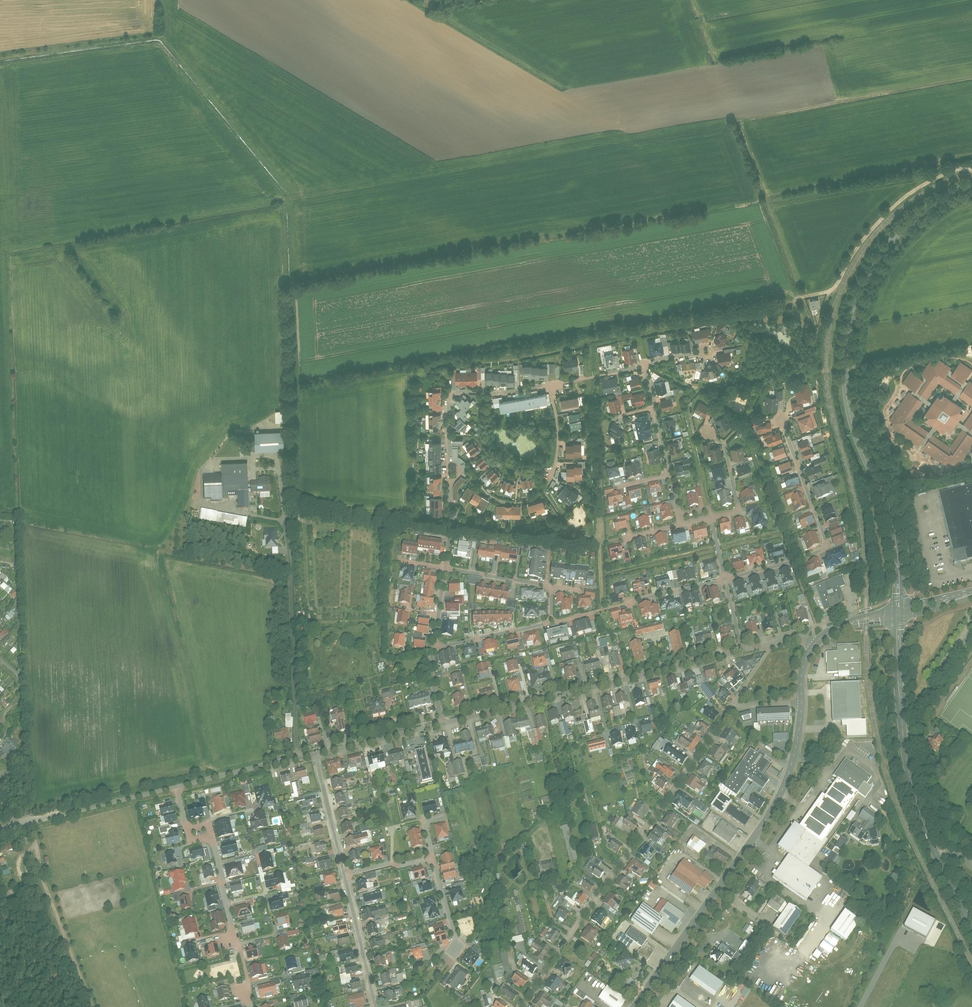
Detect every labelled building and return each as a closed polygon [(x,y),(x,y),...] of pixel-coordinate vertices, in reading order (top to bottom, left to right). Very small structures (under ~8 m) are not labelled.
[(820,298),(812,299),(813,308),(822,307),(820,298)] [(714,337),(714,340),(720,345),(724,343),(727,340),(727,335),(722,331),(724,326),(720,324),(716,331),(719,333),(716,335),(714,337)] [(710,328),(692,331),(694,342),(709,340),(708,335),(711,334),(710,328)] [(660,339),(648,342),(650,357),(664,355),(663,347),(668,346),(666,338),(660,339)] [(690,349),(689,340),(679,342),(681,351),(690,349)] [(681,351),(679,342),(670,343),(671,352),(681,351)] [(725,352),(717,354),(717,359),(722,364),(730,363),(729,360),(732,360),(730,352),(734,352),(733,348),(724,350),(725,352)] [(632,349),(622,351),(623,357),(624,356),(625,363),(635,361),(632,349)] [(613,354),(604,356),(605,360),(603,361),(604,367),(606,367),(606,368),(609,367),(610,368),(620,366),(617,356),(614,357),(613,354)] [(577,359),(570,360),(572,370),(578,369),(577,359)] [(953,465),(958,468),(971,447),(971,414),(965,425),(958,421),(963,414),(962,408),(955,403),(959,397),(971,406),(971,382),(971,381),(969,383),(965,381),(971,371),(971,370),(961,362),(954,372),(950,369),(952,367),(939,359),(936,363),(931,359),(922,374),(924,375),(922,379),(911,371),(903,383),(913,390),(911,393),(909,392),(890,421),(893,423),(891,427),(919,446),(920,445),(924,447),(922,450),(950,469),(953,465)] [(570,360),(563,362),(565,371),(572,370),(570,360)] [(696,372),(694,361),(681,363),(684,374),(696,372)] [(705,371),(701,371),(700,379),(703,380),(703,377),(709,378),(715,377),(720,374),(723,371),(717,364),(715,365),(712,367),(709,368),(705,368),(705,371)] [(534,366),(524,366),(524,377),(538,377),(538,379),(550,379),(550,368),(542,368),(542,367),(534,367),(534,366)] [(486,384),(492,384),(492,385),(500,385),(500,386),(506,386),(506,387),(515,387),(514,376),(507,376),(507,375),(499,375),(499,373),(493,374),(493,372),(486,373),(486,384)] [(476,373),(466,374),(466,385),(477,384),(476,373)] [(466,374),(456,374),(456,385),(466,385),(466,374)] [(605,378),(599,380),(599,383),(602,382),(604,394),(618,391),(616,378),(605,380),(605,378)] [(639,378),(629,380),(631,389),(641,387),(639,378)] [(664,381),(654,384),(657,395),(667,393),(664,381)] [(791,402),(792,410),(803,408),(802,403),(810,401),(808,383),(794,386),(797,401),(791,402)] [(765,395),(764,408),(777,409),(778,398),(782,398),(782,390),(775,389),(774,395),(765,395)] [(632,393),(622,395),(624,402),(631,400),(633,407),(645,404),(644,400),(646,400),(644,393),(633,395),(632,393)] [(502,397),(493,399),(494,408),(500,407),(501,411),(548,403),(546,394),(503,402),(502,397)] [(616,400),(608,402),(610,413),(621,411),(620,405),(624,404),(622,395),(616,397),(616,400)] [(460,422),(456,426),(463,433),(470,426),(465,422),(471,416),(467,412),(473,405),(464,396),(457,403),(462,409),(457,414),(461,419),(458,421),(460,422)] [(671,399),(660,402),(663,411),(673,409),(671,399)] [(705,418),(711,408),(700,401),(694,412),(705,418)] [(805,413),(796,416),(802,431),(817,426),(813,413),(816,412),(814,406),(804,410),(805,413)] [(730,427),(725,416),(723,418),(721,412),(717,411),(713,417),(718,420),(715,422),(720,433),(730,427)] [(441,414),(429,414),(430,430),(433,430),(433,434),(441,434),(441,414)] [(580,414),(568,416),(570,424),(582,421),(580,414)] [(639,422),(635,423),(639,439),(643,438),(644,443),(653,440),(647,416),(638,418),(639,422)] [(673,419),(664,422),(666,433),(676,431),(673,419)] [(582,421),(570,424),(572,431),(583,429),(582,421)] [(760,421),(751,422),(752,427),(756,426),(757,432),(772,430),(771,421),(760,423),(760,421)] [(610,430),(608,435),(614,439),(615,444),(625,441),(623,432),(618,429),(620,427),(613,423),(609,430),(610,430)] [(782,441),(778,431),(765,436),(769,446),(782,441)] [(285,432),(256,434),(257,451),(286,450),(285,432)] [(566,446),(567,458),(575,458),(575,456),(583,456),(583,439),(577,439),(577,443),(574,443),(574,446),(566,446)] [(804,458),(815,455),(812,446),(810,447),(807,439),(797,442),(800,450),(801,450),(804,458)] [(679,442),(668,444),(671,455),(681,452),(679,442)] [(441,443),(430,443),(431,450),(429,450),(429,464),(431,464),(431,471),(442,471),(442,462),(440,462),(440,451),(441,451),(441,443)] [(472,443),(466,447),(469,451),(475,447),(472,443)] [(452,444),(452,462),(456,463),(458,464),(460,466),(461,468),(462,470),(462,471),(467,471),(467,468),(466,466),(465,463),(463,461),(461,460),(458,458),(458,444),(452,444)] [(652,444),(643,446),(645,453),(647,453),(650,465),(661,462),(658,449),(653,450),(652,444)] [(722,459),(720,447),(711,449),(710,444),(702,445),(704,454),(710,453),(712,461),(722,459)] [(787,454),(783,445),(771,449),(775,459),(787,454)] [(475,447),(469,451),(472,455),(478,451),(475,447)] [(742,448),(731,450),(733,461),(744,459),(742,448)] [(482,456),(476,461),(479,465),(485,460),(482,456)] [(814,465),(806,468),(810,479),(823,474),(819,465),(826,462),(824,456),(812,460),(814,465)] [(682,464),(674,466),(677,476),(689,473),(687,465),(691,464),(689,459),(682,461),(682,464)] [(793,468),(789,459),(778,464),(782,472),(793,468)] [(485,460),(479,465),(482,468),(488,464),(485,460)] [(608,467),(606,468),(609,479),(621,477),(618,465),(616,465),(615,461),(607,463),(608,467)] [(642,475),(639,461),(632,463),(635,476),(642,475)] [(567,469),(568,481),(576,481),(576,479),(583,479),(583,467),(585,467),(584,462),(578,463),(578,465),(575,465),(575,468),(567,469)] [(635,476),(632,463),(625,465),(628,478),(635,476)] [(728,479),(724,464),(710,468),(713,481),(714,481),(716,489),(725,487),(724,480),(728,479)] [(249,465),(224,465),(224,475),(225,498),(231,498),(231,495),(239,494),(239,506),(251,506),(249,465)] [(748,465),(736,470),(740,479),(751,475),(748,465)] [(496,473),(492,469),(486,475),(490,478),(496,473)] [(800,485),(796,474),(791,476),(790,472),(779,477),(781,483),(784,482),(787,490),(800,485)] [(499,476),(496,473),(490,478),(494,482),(499,476)] [(224,475),(206,476),(207,497),(213,497),(213,499),(225,498),(224,475)] [(430,485),(442,485),(442,477),(430,477),(430,485)] [(453,493),(453,500),(458,500),(458,491),(459,489),(460,487),(461,485),(463,483),(465,485),(468,482),(461,477),(460,479),(458,480),(456,482),(455,484),(454,486),(453,488),(453,490),(453,493)] [(262,482),(253,482),(253,493),(261,492),(272,492),(271,478),(262,478),(262,482)] [(659,481),(649,483),(651,493),(661,491),(659,481)] [(812,486),(817,499),(829,494),(829,493),(833,491),(829,481),(825,482),(825,481),(812,486)] [(430,493),(442,493),(442,485),(430,485),(430,493)] [(613,485),(603,488),(605,494),(606,494),(609,505),(623,502),(620,490),(614,491),(613,485)] [(629,496),(624,497),(627,506),(632,505),(631,499),(642,496),(639,485),(627,488),(629,496)] [(940,494),(957,564),(971,560),(971,486),(940,494)] [(567,487),(558,496),(564,502),(565,501),(571,507),(580,498),(574,492),(572,493),(567,487)] [(696,493),(686,495),(689,506),(699,504),(697,497),(702,496),(700,487),(695,488),(696,493)] [(469,488),(463,497),(471,502),(472,500),(479,505),(478,507),(484,511),(490,501),(469,488)] [(732,504),(729,490),(719,492),(722,506),(732,504)] [(741,492),(743,504),(755,501),(752,490),(741,492)] [(807,507),(802,492),(794,496),(792,492),(783,495),(785,501),(791,499),(795,511),(807,507)] [(535,503),(538,513),(545,511),(542,501),(535,503)] [(664,502),(652,504),(653,510),(660,508),(663,520),(674,517),(671,504),(665,506),(664,502)] [(528,505),(530,515),(538,513),(535,503),(528,505)] [(751,516),(754,527),(761,525),(763,526),(767,525),(768,522),(767,519),(764,518),(762,510),(758,511),(757,505),(747,506),(747,515),(751,516)] [(831,505),(820,509),(823,516),(834,512),(831,505)] [(250,517),(204,508),(202,519),(248,528),(250,517)] [(497,508),(497,518),(505,518),(505,508),(497,508)] [(505,508),(505,518),(513,519),(513,508),(505,508)] [(513,508),(513,519),(521,519),(521,508),(513,508)] [(814,524),(809,512),(797,517),(802,529),(814,524)] [(834,512),(823,516),(826,523),(837,518),(834,512)] [(620,518),(614,520),(616,529),(627,527),(626,520),(629,519),(628,513),(619,515),(620,518)] [(648,516),(638,518),(640,528),(650,526),(648,516)] [(743,516),(734,519),(737,530),(746,527),(743,516)] [(728,518),(718,520),(721,532),(731,529),(728,518)] [(834,547),(845,543),(841,534),(842,533),(839,523),(829,526),(831,531),(829,531),(832,537),(831,537),(834,547)] [(705,524),(692,528),(693,533),(690,534),(692,543),(696,542),(696,538),(708,535),(705,524)] [(684,528),(672,531),(675,543),(687,540),(684,528)] [(279,529),(267,529),(267,533),(266,533),(266,539),(268,539),(269,547),(274,547),(279,547),(279,544),(281,544),(281,537),(279,537),(279,529)] [(820,544),(815,531),(803,536),(808,549),(820,544)] [(668,543),(665,532),(655,535),(658,546),(668,543)] [(403,543),(402,553),(418,555),(418,548),(442,551),(443,540),(418,537),(417,544),(403,543)] [(646,537),(635,540),(637,550),(648,547),(646,537)] [(464,542),(458,541),(456,553),(462,554),(464,542)] [(471,543),(464,542),(462,554),(469,555),(471,543)] [(621,543),(608,545),(611,559),(617,558),(616,555),(623,554),(624,560),(631,559),(629,549),(623,550),(621,543)] [(495,547),(480,544),(478,557),(496,560),(496,556),(502,557),(501,559),(518,562),(521,549),(495,545),(495,547)] [(784,557),(781,546),(774,548),(773,544),(766,546),(770,560),(784,557)] [(765,561),(761,547),(755,548),(756,553),(748,555),(750,565),(765,561)] [(827,557),(823,559),(827,569),(841,564),(839,560),(847,558),(843,547),(826,553),(827,557)] [(541,552),(531,551),(530,558),(533,558),(531,576),(540,578),(542,559),(540,559),(541,552)] [(742,556),(731,559),(734,570),(745,567),(742,556)] [(822,567),(818,556),(808,560),(808,562),(801,564),(804,573),(813,570),(813,571),(822,567)] [(717,570),(714,558),(703,560),(705,568),(700,569),(702,577),(709,575),(708,571),(717,570)] [(415,567),(400,564),(399,571),(404,572),(402,579),(413,581),(415,567)] [(567,567),(554,565),(552,576),(564,577),(564,580),(577,582),(577,580),(586,581),(585,585),(595,586),(596,577),(591,576),(592,570),(577,568),(577,570),(567,568),(567,567)] [(736,588),(733,589),(735,597),(796,580),(794,573),(792,573),(790,567),(780,570),(782,576),(777,577),(775,571),(765,573),(767,580),(761,581),(759,575),(749,577),(751,584),(745,585),(744,579),(734,582),(736,588)] [(432,569),(421,568),(421,573),(424,573),(423,583),(424,583),(423,594),(421,594),(420,602),(418,601),(417,606),(425,607),(426,604),(433,605),(437,574),(432,573),(432,569)] [(696,578),(694,568),(685,569),(688,580),(696,578)] [(688,580),(685,569),(677,571),(679,582),(688,580)] [(10,579),(1,571),(0,572),(0,576),(7,582),(10,579)] [(671,585),(669,575),(656,578),(658,588),(671,585)] [(808,587),(811,594),(817,592),(824,609),(829,607),(831,613),(842,609),(840,603),(845,602),(839,587),(845,585),(841,575),(808,587)] [(643,579),(632,582),(634,591),(645,588),(643,579)] [(460,580),(448,580),(449,591),(460,591),(460,580)] [(628,592),(625,581),(614,583),(616,593),(610,594),(612,603),(620,601),(618,594),(628,592)] [(8,593),(12,589),(4,582),(0,586),(8,593)] [(477,584),(475,596),(486,598),(487,586),(477,584)] [(487,586),(486,598),(496,599),(498,587),(487,586)] [(721,598),(718,586),(710,588),(710,587),(702,589),(705,601),(713,599),(713,600),(721,598)] [(498,587),(496,599),(507,601),(509,589),(498,587)] [(528,588),(520,588),(521,598),(529,598),(529,596),(532,596),(532,601),(537,601),(537,602),(546,601),(546,598),(544,598),(543,591),(534,591),(534,589),(528,589),(528,588)] [(411,591),(400,590),(399,602),(409,604),(411,591)] [(584,596),(579,596),(579,608),(588,609),(589,604),(593,604),(593,598),(596,598),(596,590),(585,590),(584,596)] [(701,603),(698,591),(690,593),(689,592),(682,593),(685,606),(692,604),(692,605),(701,603)] [(563,593),(556,594),(556,604),(562,604),(562,611),(572,611),(572,599),(564,600),(563,593)] [(682,606),(680,597),(674,599),(673,595),(664,598),(664,599),(659,600),(661,608),(666,607),(667,609),(682,606)] [(446,601),(446,611),(459,611),(459,604),(462,604),(462,596),(455,596),(455,600),(446,601)] [(660,614),(657,604),(652,605),(651,601),(639,604),(641,616),(651,614),(652,615),(660,614)] [(539,606),(524,607),(525,618),(538,618),(538,615),(548,615),(548,607),(539,608),(539,606)] [(620,607),(609,610),(611,620),(619,618),(620,624),(622,624),(623,627),(625,627),(624,623),(632,621),(630,611),(625,612),(624,609),(620,610),(620,607)] [(405,610),(395,608),(395,612),(398,612),(396,624),(407,625),(408,614),(405,613),(405,610)] [(10,620),(16,613),(12,609),(5,616),(10,620)] [(806,609),(797,611),(799,622),(808,620),(806,609)] [(473,613),(473,624),(486,623),(486,612),(473,613)] [(486,612),(486,623),(499,623),(499,612),(486,612)] [(499,612),(499,623),(512,623),(512,612),(499,612)] [(753,622),(745,624),(747,634),(758,632),(756,624),(759,623),(757,615),(752,616),(753,622)] [(417,624),(428,625),(429,617),(418,616),(417,624)] [(787,616),(778,618),(781,627),(789,625),(787,616)] [(574,626),(570,627),(572,634),(573,636),(577,635),(577,633),(592,629),(592,631),(596,630),(594,621),(591,621),(590,617),(573,621),(574,626)] [(773,629),(771,620),(761,622),(763,631),(773,629)] [(442,622),(441,634),(452,635),(454,623),(442,622)] [(664,628),(663,622),(635,628),(636,634),(664,628)] [(416,632),(427,634),(428,625),(417,624),(416,632)] [(547,633),(544,634),(545,641),(572,634),(570,627),(568,628),(567,625),(546,630),(547,633)] [(728,627),(720,629),(721,633),(720,633),(722,640),(731,638),(728,627)] [(0,634),(0,635),(4,638),(9,632),(5,628),(0,634)] [(538,629),(524,632),(526,642),(533,640),(534,645),(541,643),(538,629)] [(682,640),(679,631),(669,633),(671,642),(682,640)] [(712,641),(710,631),(702,633),(705,643),(712,641)] [(705,643),(702,633),(694,635),(697,645),(705,643)] [(405,635),(394,634),(393,646),(403,647),(405,635)] [(517,635),(505,637),(507,648),(519,645),(517,635)] [(426,639),(414,637),(413,647),(424,648),(426,639)] [(484,649),(480,649),(481,654),(495,651),(499,646),(497,639),(483,642),(484,649)] [(642,649),(640,640),(630,642),(633,652),(642,649)] [(684,650),(682,640),(671,642),(674,652),(684,650)] [(571,647),(560,650),(562,661),(575,658),(574,652),(578,651),(576,643),(570,644),(571,647)] [(474,644),(462,646),(464,656),(476,653),(474,644)] [(621,665),(618,652),(610,654),(608,645),(599,647),(601,657),(609,655),(612,668),(621,665)] [(838,673),(838,677),(861,677),(861,664),(859,664),(859,645),(836,645),(836,652),(825,652),(826,673),(838,673)] [(446,651),(438,653),(441,666),(450,664),(449,663),(456,661),(453,648),(445,650),(446,651)] [(645,659),(642,649),(633,652),(635,662),(645,659)] [(532,656),(534,667),(546,664),(543,653),(532,656)] [(516,660),(506,662),(508,672),(519,670),(517,665),(521,664),(519,654),(515,655),(516,660)] [(753,656),(740,659),(743,671),(753,669),(752,666),(756,665),(753,656)] [(598,658),(591,660),(594,671),(601,669),(598,658)] [(591,660),(584,662),(587,672),(594,671),(591,660)] [(490,661),(476,665),(479,679),(490,677),(488,668),(491,667),(490,661)] [(577,675),(574,665),(564,668),(566,678),(577,675)] [(713,666),(704,668),(706,678),(715,676),(713,666)] [(731,683),(734,686),(744,677),(734,666),(724,675),(728,680),(732,677),(735,680),(731,683)] [(538,670),(528,672),(532,688),(552,684),(549,671),(539,674),(538,670)] [(694,671),(685,674),(688,684),(697,681),(694,671)] [(461,672),(450,675),(453,687),(464,684),(461,672)] [(517,678),(506,680),(508,690),(511,690),(511,692),(521,690),(519,682),(522,682),(520,673),(516,674),(517,678)] [(676,675),(667,677),(670,686),(678,684),(676,675)] [(660,680),(647,683),(649,691),(652,690),(653,696),(658,695),(656,689),(659,688),(658,685),(661,684),(660,680)] [(707,682),(699,688),(709,700),(716,695),(707,682)] [(490,688),(480,690),(481,700),(493,698),(492,690),(494,690),(493,683),(489,684),(490,688)] [(860,683),(827,684),(827,700),(832,700),(832,721),(842,720),(842,726),(846,726),(847,737),(866,737),(866,720),(861,720),(860,683)] [(718,696),(724,704),(729,701),(728,699),(732,696),(726,687),(720,692),(721,694),(718,696)] [(390,688),(382,690),(383,697),(392,695),(390,688)] [(461,693),(452,695),(456,709),(466,707),(463,696),(466,695),(464,689),(460,690),(461,693)] [(642,690),(632,693),(635,706),(645,703),(642,690)] [(433,703),(430,691),(422,692),(425,705),(433,703)] [(425,705),(422,692),(415,694),(418,706),(425,705)] [(624,693),(616,695),(618,704),(629,701),(627,696),(625,697),(624,693)] [(418,706),(415,694),(408,696),(410,708),(418,706)] [(611,696),(601,699),(604,709),(612,707),(615,717),(622,715),(619,705),(614,707),(611,696)] [(383,697),(370,699),(372,713),(386,711),(383,697)] [(594,700),(586,702),(590,718),(600,716),(598,706),(596,707),(594,700)] [(712,704),(707,701),(705,704),(708,706),(703,714),(713,721),(719,713),(710,707),(712,704)] [(571,706),(562,708),(564,719),(574,717),(573,713),(571,706)] [(343,708),(330,711),(332,720),(336,719),(344,717),(345,717),(343,708)] [(557,709),(548,711),(551,721),(560,720),(557,709)] [(576,712),(573,713),(574,717),(576,723),(585,721),(582,709),(576,711),(576,712)] [(790,722),(789,709),(757,710),(758,724),(790,722)] [(751,719),(751,711),(739,714),(743,722),(751,719)] [(292,713),(286,713),(286,726),(294,726),(294,717),(292,717),(292,713)] [(315,713),(304,716),(306,724),(307,728),(306,729),(308,737),(320,734),(318,726),(315,727),(314,723),(317,722),(315,713)] [(547,727),(544,715),(535,717),(538,729),(547,727)] [(527,716),(503,722),(506,736),(518,733),(517,730),(530,727),(527,716)] [(344,717),(336,719),(339,731),(347,729),(344,717)] [(637,726),(640,738),(644,737),(643,734),(653,732),(650,721),(640,723),(640,725),(637,726)] [(711,726),(704,721),(697,731),(704,736),(711,726)] [(493,736),(490,725),(483,727),(486,737),(493,736)] [(614,732),(610,733),(613,745),(623,743),(620,731),(622,730),(621,726),(613,728),(614,732)] [(486,737),(483,727),(476,728),(478,739),(486,737)] [(539,744),(535,728),(529,730),(533,746),(539,744)] [(635,728),(625,730),(628,741),(638,739),(635,728)] [(737,734),(727,728),(720,739),(730,745),(737,734)] [(281,738),(282,742),(289,740),(286,729),(280,730),(280,731),(273,733),(275,739),(281,738)] [(327,738),(333,738),(333,735),(334,734),(334,729),(326,730),(327,738)] [(462,740),(453,742),(456,753),(475,748),(471,730),(460,732),(462,740)] [(788,741),(788,733),(773,734),(773,742),(788,741)] [(322,741),(320,735),(309,738),(311,744),(312,744),(313,746),(319,744),(319,742),(322,741)] [(490,738),(492,750),(505,747),(502,735),(490,738)] [(693,752),(700,740),(693,736),(690,740),(683,735),(679,743),(693,752)] [(937,745),(939,746),(942,741),(936,736),(932,741),(930,739),(927,744),(935,749),(937,745)] [(438,742),(433,744),(436,753),(449,749),(446,738),(438,741),(438,742)] [(590,752),(609,748),(608,739),(588,743),(590,752)] [(16,751),(7,743),(3,747),(12,755),(16,751)] [(688,757),(670,744),(664,753),(682,765),(688,757)] [(716,746),(710,756),(719,762),(726,752),(716,746)] [(434,780),(426,748),(415,750),(423,782),(434,780)] [(750,748),(724,786),(737,794),(748,778),(752,781),(741,798),(748,802),(748,803),(758,810),(765,800),(757,794),(768,778),(762,774),(773,759),(758,749),(756,752),(750,748)] [(405,759),(403,749),(395,751),(398,760),(405,759)] [(398,760),(395,751),(388,753),(391,762),(398,760)] [(385,762),(382,752),(375,753),(377,763),(385,762)] [(377,763),(375,753),(368,755),(370,765),(377,763)] [(360,754),(348,757),(350,766),(362,763),(360,754)] [(340,758),(326,762),(330,775),(338,773),(338,770),(342,769),(340,758)] [(465,773),(461,760),(455,761),(458,775),(465,773)] [(616,762),(622,785),(634,783),(628,761),(622,763),(621,760),(616,762)] [(704,760),(697,771),(707,778),(714,767),(704,760)] [(788,856),(772,879),(805,902),(820,879),(807,870),(827,841),(824,840),(856,793),(864,799),(871,789),(865,785),(870,778),(844,761),(833,777),(837,780),(825,798),(802,830),(793,824),(776,848),(788,856)] [(671,777),(676,772),(667,765),(666,767),(659,762),(655,767),(664,774),(665,773),(671,777)] [(306,768),(295,771),(298,780),(309,777),(306,768)] [(291,771),(280,775),(283,783),(294,779),(291,771)] [(692,775),(685,785),(694,791),(696,788),(702,792),(705,787),(700,783),(701,781),(692,775)] [(655,784),(663,789),(667,783),(660,777),(655,784)] [(343,778),(331,781),(333,790),(345,787),(343,778)] [(243,791),(231,794),(235,809),(249,806),(246,794),(250,793),(248,784),(241,785),(243,791)] [(271,784),(254,789),(258,804),(261,803),(262,809),(276,805),(271,784)] [(672,804),(680,809),(682,806),(688,811),(695,801),(680,792),(672,804)] [(344,793),(334,796),(336,805),(346,802),(344,793)] [(401,805),(404,819),(416,817),(413,803),(416,803),(414,793),(407,795),(409,803),(401,805)] [(724,814),(726,812),(746,827),(752,819),(731,804),(733,801),(721,793),(712,806),(724,814)] [(552,801),(550,794),(541,797),(543,803),(552,801)] [(226,796),(211,800),(215,814),(230,811),(226,796)] [(318,804),(316,796),(306,799),(309,807),(318,804)] [(163,824),(166,823),(179,820),(177,812),(175,812),(173,802),(170,803),(169,801),(155,805),(157,811),(161,810),(162,815),(161,816),(163,824)] [(438,811),(436,801),(422,805),(424,814),(438,811)] [(203,802),(188,806),(191,820),(206,816),(203,802)] [(642,819),(649,811),(638,803),(632,812),(642,819)] [(348,807),(338,810),(341,818),(350,816),(348,807)] [(855,822),(848,832),(863,843),(869,842),(870,847),(879,845),(878,840),(880,839),(879,830),(877,831),(876,829),(868,830),(871,825),(873,826),(880,817),(866,808),(860,817),(866,820),(862,826),(855,822)] [(847,818),(852,822),(857,813),(852,810),(847,818)] [(255,818),(250,820),(253,831),(271,826),(269,817),(265,818),(263,812),(254,814),(255,818)] [(322,820),(320,812),(310,814),(313,823),(322,820)] [(669,812),(662,822),(671,829),(678,818),(669,812)] [(624,825),(633,831),(638,824),(629,818),(624,825)] [(232,819),(215,823),(219,838),(234,834),(234,838),(239,837),(243,836),(241,831),(235,832),(232,819)] [(721,820),(712,832),(729,844),(737,832),(721,820)] [(308,821),(301,823),(304,834),(311,832),(308,821)] [(351,822),(342,825),(344,833),(354,831),(351,822)] [(451,835),(447,822),(434,825),(437,839),(451,835)] [(599,838),(595,823),(587,825),(591,840),(599,838)] [(165,834),(168,845),(182,842),(179,830),(172,832),(170,825),(159,828),(160,835),(165,834)] [(323,826),(313,829),(316,839),(326,836),(323,826)] [(651,840),(657,844),(665,832),(657,827),(654,832),(652,831),(647,838),(651,840)] [(408,832),(412,848),(424,846),(420,829),(408,832)] [(258,847),(259,853),(264,851),(268,851),(267,846),(277,844),(274,830),(263,833),(266,845),(258,847)] [(693,835),(686,844),(699,853),(705,844),(693,835)] [(848,840),(842,836),(835,847),(841,851),(848,840)] [(221,848),(223,856),(238,852),(237,849),(240,849),(238,842),(240,841),(239,837),(234,838),(231,839),(232,842),(222,844),(223,847),(221,848)] [(355,837),(346,839),(348,848),(357,845),(355,837)] [(617,853),(623,845),(613,839),(608,847),(617,853)] [(641,847),(636,853),(647,861),(654,850),(659,853),(662,848),(657,844),(651,840),(648,845),(646,843),(643,848),(641,847)] [(329,851),(326,842),(314,845),(317,854),(329,851)] [(204,846),(189,850),(192,860),(204,857),(205,861),(211,860),(208,849),(205,850),(204,846)] [(385,859),(382,846),(370,848),(374,862),(385,859)] [(169,854),(165,854),(168,866),(176,864),(177,868),(182,866),(180,858),(176,859),(174,852),(173,848),(168,850),(169,854)] [(730,856),(718,848),(711,858),(723,866),(730,856)] [(260,856),(264,870),(275,867),(271,853),(275,852),(274,849),(268,851),(264,851),(265,855),(260,856)] [(357,851),(349,854),(352,863),(360,861),(357,851)] [(831,851),(824,864),(830,867),(837,854),(831,851)] [(452,853),(441,856),(443,862),(440,862),(445,881),(458,877),(456,869),(457,868),(452,853)] [(599,878),(603,872),(597,867),(601,861),(594,856),(591,860),(590,859),(584,868),(599,878)] [(682,856),(667,878),(686,891),(694,880),(703,886),(711,875),(682,856)] [(330,858),(319,861),(321,870),(333,868),(330,858)] [(647,868),(632,859),(624,871),(630,874),(632,871),(641,877),(647,868)] [(548,861),(541,863),(543,870),(550,868),(552,876),(558,875),(554,861),(549,863),(548,861)] [(225,865),(228,878),(245,875),(242,862),(225,865)] [(200,875),(202,885),(211,883),(210,879),(215,877),(213,866),(203,869),(204,874),(200,875)] [(427,876),(424,866),(412,870),(415,879),(427,876)] [(173,885),(174,892),(186,889),(185,883),(188,882),(185,870),(176,872),(175,870),(170,871),(172,877),(170,878),(171,885),(173,885)] [(338,883),(335,871),(322,874),(325,886),(338,883)] [(379,877),(377,871),(366,874),(367,880),(379,877)] [(2,880),(11,877),(9,872),(0,875),(2,880)] [(266,882),(267,888),(278,886),(278,887),(282,886),(283,893),(292,891),(290,881),(285,882),(283,873),(274,875),(274,876),(265,878),(266,882)] [(620,876),(614,885),(625,892),(629,886),(627,884),(629,882),(620,876)] [(230,885),(232,894),(244,890),(241,879),(232,881),(233,884),(230,885)] [(590,892),(594,885),(586,880),(581,887),(590,892)] [(649,886),(655,890),(658,884),(652,880),(649,886)] [(365,881),(355,883),(357,892),(367,890),(365,881)] [(432,889),(429,881),(418,884),(420,893),(432,889)] [(751,881),(743,891),(751,897),(759,886),(751,881)] [(456,890),(448,893),(452,905),(464,901),(462,895),(464,894),(461,883),(454,885),(456,890)] [(341,900),(339,891),(329,893),(331,902),(341,900)] [(217,892),(206,895),(209,908),(220,905),(217,892)] [(622,900),(609,892),(603,902),(613,909),(616,904),(619,906),(622,900)] [(193,908),(190,896),(183,897),(182,893),(174,895),(175,902),(180,901),(182,911),(193,908)] [(581,905),(586,898),(579,893),(574,900),(581,905)] [(776,895),(768,905),(781,914),(772,928),(785,937),(802,913),(776,895)] [(441,916),(435,896),(423,899),(425,905),(421,906),(424,914),(428,913),(430,919),(441,916)] [(284,897),(269,901),(271,911),(286,907),(284,897)] [(556,916),(565,922),(570,913),(566,910),(567,909),(564,907),(567,902),(563,899),(556,910),(559,911),(556,916)] [(251,904),(235,908),(238,918),(254,914),(251,904)] [(642,905),(631,920),(652,934),(659,925),(671,933),(684,915),(667,904),(658,916),(642,905)] [(345,916),(342,905),(329,908),(332,919),(345,916)] [(521,932),(526,931),(520,905),(514,906),(521,932)] [(362,909),(365,921),(375,919),(374,918),(386,915),(384,906),(372,909),(372,907),(362,909)] [(607,916),(597,909),(590,920),(600,927),(607,916)] [(904,927),(927,939),(936,921),(914,909),(904,927)] [(214,922),(210,923),(212,932),(220,930),(219,926),(227,924),(223,911),(212,914),(214,922)] [(847,911),(833,930),(848,941),(861,921),(847,911)] [(289,913),(276,917),(279,926),(291,923),(289,913)] [(199,932),(195,918),(182,922),(186,935),(199,932)] [(253,923),(241,926),(243,934),(255,931),(253,923)] [(349,930),(347,923),(338,925),(340,932),(349,930)] [(446,931),(443,923),(433,927),(436,934),(434,935),(436,943),(448,939),(445,932),(446,931)] [(752,931),(755,928),(748,923),(743,930),(750,935),(752,931)] [(376,924),(366,927),(368,936),(378,934),(376,924)] [(591,945),(598,933),(588,926),(580,938),(591,945)] [(629,928),(624,937),(640,948),(635,955),(645,962),(654,949),(644,943),(646,940),(629,928)] [(555,944),(560,935),(551,930),(546,938),(555,944)] [(830,955),(841,939),(830,932),(820,949),(830,955)] [(352,944),(350,935),(338,937),(340,947),(352,944)] [(511,938),(512,944),(524,941),(522,935),(511,938)] [(289,936),(277,939),(280,950),(291,947),(289,936)] [(383,938),(369,941),(371,950),(384,946),(383,938)] [(207,947),(214,945),(213,939),(206,940),(207,943),(207,947)] [(715,946),(712,944),(705,955),(714,961),(720,952),(737,963),(742,955),(720,940),(715,946)] [(746,940),(740,951),(746,954),(752,943),(746,940)] [(550,950),(535,941),(530,948),(537,952),(534,957),(542,962),(550,950)] [(202,949),(209,948),(211,956),(219,954),(217,944),(214,945),(207,947),(207,943),(201,944),(202,949)] [(196,944),(184,948),(188,963),(200,960),(196,944)] [(257,946),(246,949),(248,960),(260,957),(257,946)] [(470,948),(461,959),(473,967),(484,952),(475,946),(472,950),(470,948)] [(424,958),(420,947),(410,950),(413,961),(424,958)] [(814,955),(819,959),(823,953),(818,950),(814,955)] [(356,960),(354,951),(339,954),(341,963),(356,960)] [(388,963),(396,962),(395,951),(387,952),(388,963)] [(492,965),(496,979),(513,975),(512,969),(510,970),(505,951),(500,952),(502,963),(492,965)] [(624,954),(616,965),(627,972),(635,962),(624,954)] [(532,975),(537,967),(534,965),(534,963),(523,956),(517,964),(532,975)] [(383,957),(374,959),(376,968),(386,966),(384,958),(383,959),(383,957)] [(297,958),(286,960),(288,971),(293,970),(294,974),(303,972),(302,968),(299,968),(297,958)] [(566,976),(573,966),(562,959),(555,970),(566,976)] [(359,973),(357,964),(346,967),(348,975),(359,973)] [(250,968),(253,979),(264,976),(261,965),(250,968)] [(458,966),(446,983),(456,990),(468,973),(458,966)] [(725,984),(700,967),(691,980),(716,997),(725,984)] [(529,979),(517,971),(511,980),(516,983),(514,985),(519,988),(520,986),(523,988),(529,979)] [(388,975),(381,977),(382,985),(403,981),(402,974),(396,975),(397,980),(389,981),(388,975)] [(309,976),(292,980),(295,991),(312,987),(309,976)] [(561,982),(552,976),(544,987),(554,994),(561,982)] [(362,988),(360,980),(351,983),(353,990),(362,988)] [(274,984),(259,988),(262,998),(277,994),(274,984)] [(218,990),(220,1001),(232,999),(229,987),(218,990)] [(518,995),(506,987),(500,995),(512,1003),(518,995)] [(599,1000),(609,1006),(621,1006),(626,1001),(608,988),(599,1000)] [(400,989),(384,993),(386,1003),(397,1000),(396,998),(402,996),(400,989)] [(486,1006),(487,1006),(490,1006),(485,990),(481,991),(486,1006)] [(348,996),(350,1004),(353,1003),(354,1006),(360,1006),(365,1006),(363,1002),(365,1001),(363,992),(348,996)] [(532,1003),(538,1006),(542,1006),(543,1005),(545,1006),(547,1006),(552,1001),(539,993),(532,1003)] [(209,997),(198,999),(199,1006),(212,1006),(209,997)] [(294,1000),(295,1006),(308,1006),(305,997),(294,1000)] [(672,1006),(693,1006),(678,997),(672,1006)]
